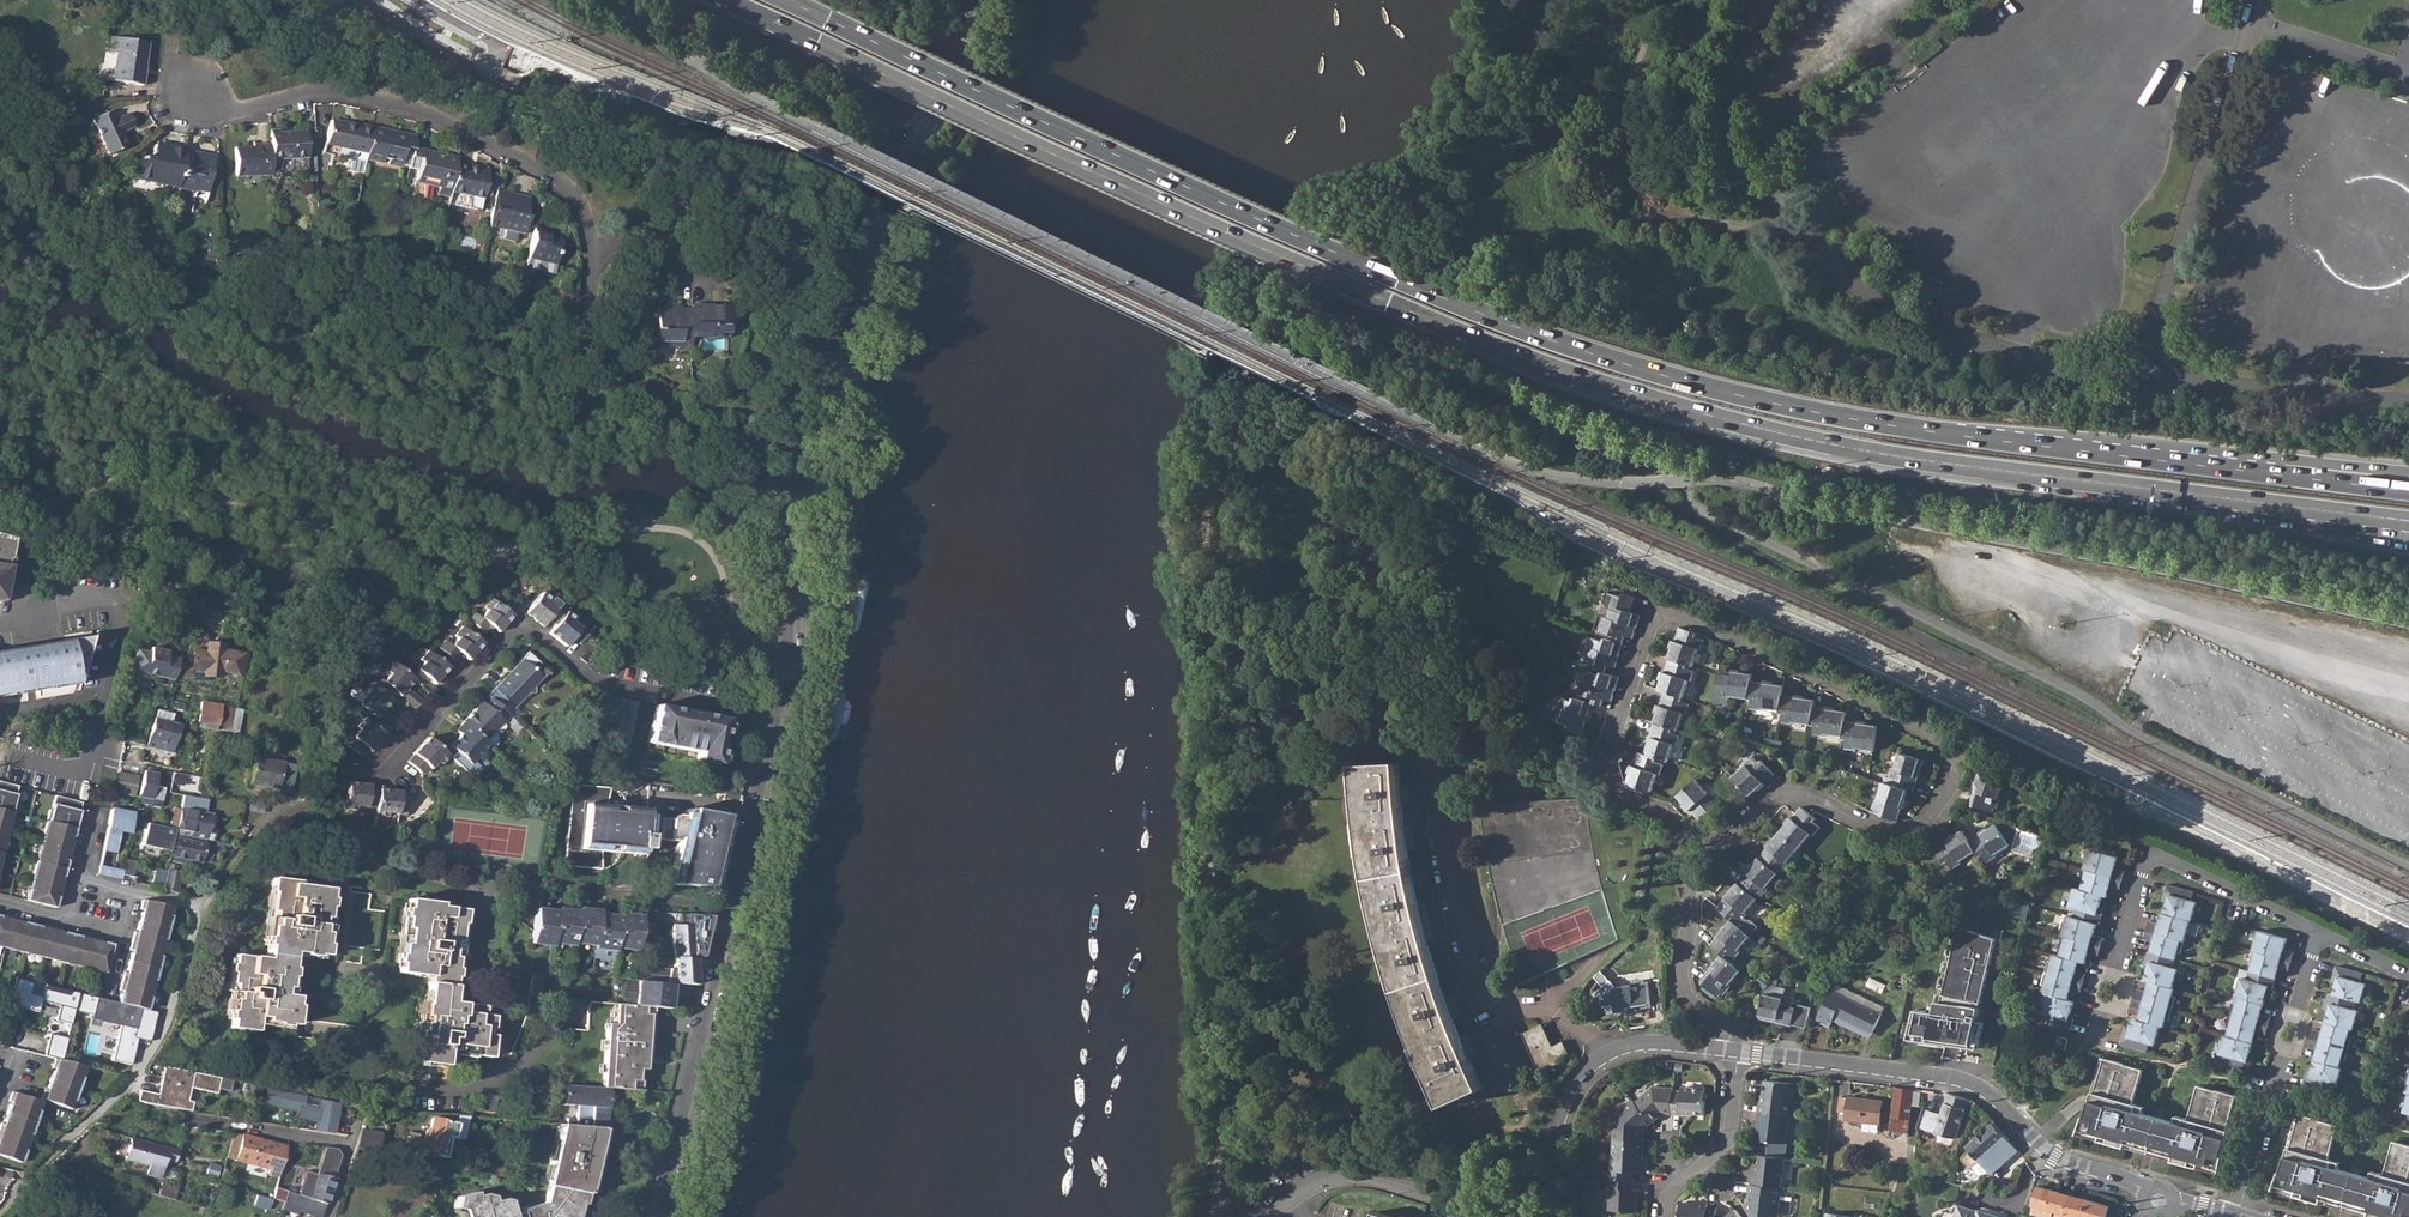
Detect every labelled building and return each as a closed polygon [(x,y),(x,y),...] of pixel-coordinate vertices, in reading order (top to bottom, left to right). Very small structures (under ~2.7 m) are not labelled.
[(109,50),(105,80),(140,86),(146,43),(112,37),(110,44),(114,45),(114,50),(109,50)] [(112,120),(109,112),(91,119),(107,156),(127,147),(121,134),(125,132),(134,128),(128,114),(116,118),(112,120)] [(323,154),(364,162),(372,127),(360,125),(358,128),(330,122),(323,154)] [(372,127),(364,162),(382,166),(383,162),(391,164),(389,167),(409,171),(412,159),(413,152),(404,150),(408,136),(396,133),(394,136),(388,134),(388,131),(372,127)] [(280,130),(271,130),(271,144),(272,170),(308,169),(305,132),(281,133),(280,130)] [(134,178),(178,188),(186,150),(155,144),(152,159),(142,157),(141,162),(137,161),(134,178)] [(272,170),(271,144),(255,144),(254,149),(248,150),(247,147),(235,147),(236,178),(247,178),(248,176),(272,175),(272,170)] [(186,150),(178,188),(208,194),(215,157),(186,150)] [(409,171),(407,179),(415,181),(413,190),(449,198),(456,166),(458,157),(444,154),(443,159),(431,157),(431,154),(421,151),(419,161),(412,159),(409,171)] [(449,198),(448,199),(454,201),(454,206),(480,211),(488,173),(456,166),(449,198)] [(497,188),(486,237),(513,244),(516,235),(523,236),(527,223),(522,221),(524,216),(526,216),(530,198),(497,188)] [(775,210),(768,204),(762,213),(769,218),(775,210)] [(533,234),(527,261),(541,264),(539,272),(554,275),(559,254),(555,251),(556,247),(560,248),(561,244),(554,234),(534,229),(533,234)] [(679,345),(679,347),(692,347),(692,334),(692,309),(681,309),(681,306),(674,305),(674,309),(657,309),(657,344),(679,345)] [(692,306),(692,309),(692,334),(705,335),(708,340),(727,340),(728,306),(692,306)] [(2,600),(13,539),(0,534),(0,600),(2,600)] [(1606,638),(1624,644),(1626,636),(1633,639),(1641,615),(1631,611),(1635,597),(1624,593),(1623,596),(1608,592),(1605,601),(1611,609),(1608,617),(1599,614),(1592,633),(1606,638)] [(545,622),(553,627),(563,614),(565,611),(558,606),(553,611),(545,605),(547,602),(539,595),(527,609),(524,614),(540,627),(545,622)] [(469,621),(485,635),(490,628),(496,634),(510,616),(506,611),(490,600),(483,609),(486,612),(480,621),(473,615),(469,621)] [(548,633),(565,647),(570,640),(577,645),(589,630),(582,625),(577,631),(569,624),(572,621),(563,614),(553,627),(548,633)] [(1687,665),(1693,667),(1699,649),(1702,650),(1705,640),(1696,637),(1697,633),(1679,627),(1675,640),(1678,641),(1676,649),(1672,648),(1669,658),(1687,665)] [(439,650),(455,662),(461,656),(467,661),(481,644),(461,628),(454,637),(457,639),(451,648),(445,643),(439,650)] [(0,652),(0,693),(3,693),(4,698),(24,694),(23,689),(30,688),(31,691),(40,689),(41,691),(74,686),(86,637),(0,652)] [(1602,672),(1606,673),(1608,665),(1616,668),(1624,644),(1606,638),(1605,641),(1593,638),(1591,646),(1587,645),(1582,659),(1597,664),(1596,669),(1602,672)] [(1672,648),(1676,649),(1678,641),(1675,640),(1673,640),(1670,647),(1672,648)] [(206,652),(193,651),(192,673),(204,675),(206,678),(216,680),(220,677),(220,674),(238,678),(244,657),(223,652),(223,646),(207,645),(206,652)] [(148,676),(173,681),(179,660),(168,657),(169,652),(153,649),(152,653),(147,652),(141,677),(147,678),(148,676)] [(133,675),(141,677),(147,652),(139,650),(133,675)] [(409,667),(404,673),(413,680),(420,686),(425,679),(433,685),(446,667),(426,652),(419,661),(422,664),(416,672),(409,667)] [(510,669),(533,690),(533,686),(540,679),(532,671),(532,665),(535,662),(526,653),(510,669)] [(1664,692),(1683,698),(1689,680),(1691,681),(1695,671),(1686,668),(1687,665),(1669,658),(1665,672),(1668,673),(1665,680),(1662,679),(1659,690),(1664,692)] [(367,684),(384,698),(389,691),(415,709),(420,701),(405,690),(413,680),(404,673),(391,664),(383,674),(386,677),(380,685),(377,682),(370,681),(367,684)] [(510,669),(492,689),(504,700),(513,708),(526,694),(533,694),(533,690),(510,669)] [(1715,704),(1717,708),(1725,709),(1728,705),(1730,696),(1748,699),(1751,681),(1752,674),(1742,672),(1741,675),(1733,674),(1734,671),(1720,669),(1715,704)] [(1593,703),(1603,706),(1605,699),(1612,701),(1620,677),(1606,673),(1602,672),(1601,675),(1590,671),(1588,680),(1584,679),(1580,691),(1575,689),(1572,696),(1574,697),(1579,698),(1593,703)] [(1662,679),(1665,680),(1668,673),(1665,672),(1662,671),(1660,678),(1662,679)] [(1782,695),(1784,685),(1773,684),(1772,687),(1765,686),(1765,683),(1751,681),(1748,699),(1752,700),(1751,708),(1762,710),(1762,707),(1780,710),(1782,695)] [(356,705),(388,731),(395,722),(381,710),(389,701),(384,698),(367,684),(359,694),(362,697),(356,705)] [(489,698),(499,706),(504,700),(492,689),(486,696),(489,698)] [(1673,729),(1679,731),(1685,714),(1687,715),(1690,704),(1682,701),(1683,698),(1664,692),(1660,705),(1663,706),(1661,713),(1658,712),(1654,723),(1673,729)] [(607,777),(624,779),(638,702),(599,694),(596,709),(619,713),(607,777)] [(1814,707),(1815,700),(1804,698),(1804,702),(1796,700),(1796,697),(1782,695),(1780,710),(1780,713),(1783,714),(1782,723),(1793,724),(1793,722),(1811,725),(1814,707)] [(1565,728),(1584,734),(1586,727),(1585,727),(1593,703),(1579,698),(1574,697),(1573,700),(1562,697),(1559,705),(1556,704),(1552,718),(1566,723),(1565,728)] [(462,721),(483,740),(493,730),(499,722),(507,714),(499,706),(489,698),(483,705),(479,702),(462,721)] [(697,760),(717,764),(726,719),(656,705),(649,742),(699,751),(697,760)] [(1845,721),(1846,712),(1835,710),(1835,713),(1827,712),(1828,709),(1814,707),(1811,725),(1815,726),(1813,735),(1824,736),(1824,734),(1842,737),(1845,721)] [(147,749),(170,754),(177,727),(170,725),(171,716),(156,713),(147,749)] [(199,723),(216,725),(217,715),(200,713),(199,723)] [(345,747),(361,759),(367,751),(369,752),(382,734),(361,718),(353,729),(356,732),(345,747)] [(448,746),(468,764),(487,745),(483,740),(462,721),(454,731),(459,735),(448,746)] [(1845,749),(1856,750),(1856,748),(1874,751),(1878,726),(1867,724),(1866,728),(1858,727),(1859,723),(1845,721),(1842,737),(1842,739),(1846,740),(1845,749)] [(499,722),(493,730),(496,732),(498,732),(502,728),(502,725),(499,722)] [(1656,758),(1668,762),(1674,745),(1677,746),(1680,735),(1672,732),(1673,729),(1654,723),(1644,754),(1656,758)] [(418,773),(423,774),(434,761),(437,765),(446,756),(426,738),(411,753),(412,755),(406,761),(418,773)] [(1628,783),(1652,791),(1658,774),(1661,775),(1664,764),(1655,761),(1656,758),(1644,754),(1638,752),(1633,765),(1637,766),(1634,774),(1631,773),(1628,783)] [(1886,776),(1884,782),(1909,790),(1915,792),(1925,760),(1900,752),(1895,769),(1892,769),(1890,777),(1886,776)] [(1734,776),(1751,796),(1759,788),(1757,786),(1763,781),(1765,783),(1776,774),(1764,760),(1761,762),(1755,755),(1746,762),(1748,764),(1734,776)] [(250,786),(289,790),(293,765),(254,759),(250,786)] [(1445,993),(1433,955),(1430,944),(1420,905),(1411,860),(1404,798),(1401,761),(1362,763),(1363,787),(1365,807),(1369,846),(1380,907),(1388,940),(1402,989),(1423,1045),(1436,1075),(1432,1077),(1444,1103),(1484,1085),(1459,1029),(1445,993)] [(1388,940),(1380,907),(1369,846),(1365,807),(1363,787),(1362,763),(1358,763),(1360,807),(1365,851),(1376,908),(1382,934),(1398,991),(1418,1046),(1432,1077),(1436,1075),(1423,1045),(1402,989),(1388,940)] [(173,791),(190,795),(195,774),(189,772),(188,777),(176,774),(173,791)] [(1969,805),(1993,812),(1995,808),(1997,809),(2001,799),(1998,798),(2004,780),(1980,772),(1977,783),(1980,784),(1978,791),(1974,790),(1969,805)] [(115,793),(137,797),(140,777),(119,773),(115,793)] [(139,804),(161,808),(164,788),(156,787),(157,775),(144,773),(139,804)] [(1691,810),(1700,821),(1715,808),(1712,805),(1719,799),(1712,791),(1710,793),(1698,779),(1679,796),(1686,804),(1688,802),(1694,808),(1691,810)] [(1759,788),(1761,790),(1767,785),(1765,783),(1763,781),(1757,786),(1759,788)] [(355,806),(374,808),(376,789),(377,788),(367,787),(367,785),(345,782),(342,809),(355,811),(355,806)] [(1880,815),(1898,821),(1901,812),(1903,807),(1899,806),(1902,799),(1905,800),(1909,790),(1884,782),(1879,799),(1876,798),(1873,808),(1881,811),(1880,815)] [(14,814),(15,808),(18,795),(16,795),(18,787),(0,783),(0,811),(14,814)] [(569,803),(565,846),(566,864),(599,867),(599,849),(642,853),(646,848),(647,836),(648,817),(648,813),(644,810),(603,806),(606,788),(574,785),(569,803)] [(554,788),(542,786),(540,794),(553,796),(554,788)] [(396,815),(405,815),(407,794),(399,793),(399,791),(376,789),(374,808),(372,830),(384,831),(390,826),(395,826),(396,815)] [(51,803),(47,819),(46,822),(66,828),(66,826),(72,800),(54,796),(53,803),(51,803)] [(1609,912),(1603,888),(1597,867),(1585,798),(1481,804),(1489,862),(1498,904),(1504,924),(1510,944),(1523,983),(1548,973),(1596,951),(1619,940),(1609,912)] [(77,822),(81,803),(72,800),(66,826),(66,828),(75,830),(77,830),(79,822),(77,822)] [(181,812),(198,815),(199,804),(183,802),(181,812)] [(1684,805),(1689,811),(1691,810),(1694,808),(1688,802),(1686,804),(1684,805)] [(1781,832),(1800,848),(1812,834),(1814,836),(1821,828),(1814,822),(1816,819),(1802,806),(1793,817),(1796,819),(1790,825),(1788,823),(1781,832)] [(713,883),(726,827),(727,827),(731,823),(733,818),(729,810),(723,807),(716,808),(711,813),(685,810),(683,812),(682,816),(673,815),(671,816),(670,819),(659,818),(657,837),(656,840),(677,842),(668,883),(717,887),(716,884),(713,883)] [(104,851),(117,853),(121,831),(130,833),(134,814),(111,810),(104,851)] [(0,811),(0,831),(6,833),(9,825),(11,825),(14,814),(0,811)] [(204,841),(206,841),(211,818),(198,815),(181,812),(177,831),(176,831),(175,834),(179,835),(204,841)] [(1788,823),(1790,825),(1796,819),(1793,817),(1791,816),(1786,822),(1788,823)] [(648,817),(647,836),(657,837),(659,818),(648,817)] [(43,842),(61,847),(66,828),(46,822),(43,834),(45,834),(43,842)] [(1983,855),(1987,863),(1997,857),(1995,854),(2011,845),(2043,855),(2047,836),(2003,822),(1988,829),(1987,827),(1980,832),(1982,833),(1970,840),(1976,851),(1980,857),(1983,855)] [(66,828),(61,847),(72,850),(74,841),(67,840),(68,837),(73,838),(75,830),(66,828)] [(145,851),(167,856),(172,833),(150,829),(145,851)] [(1948,861),(1953,869),(1962,863),(1961,861),(1976,851),(1970,840),(1963,830),(1954,836),(1955,839),(1949,843),(1947,840),(1935,847),(1945,863),(1948,861)] [(1760,857),(1774,869),(1777,866),(1784,872),(1791,864),(1789,862),(1789,861),(1798,850),(1800,848),(1781,832),(1774,840),(1776,842),(1771,848),(1769,846),(1760,857)] [(175,834),(170,857),(173,858),(179,835),(175,834)] [(173,858),(199,863),(199,862),(211,864),(215,843),(206,841),(204,841),(179,835),(173,858)] [(254,845),(259,849),(265,844),(260,838),(254,845)] [(1769,846),(1771,848),(1776,842),(1774,840),(1772,839),(1767,844),(1769,846)] [(37,859),(58,864),(61,847),(43,842),(41,850),(39,849),(37,859)] [(63,856),(70,858),(72,850),(61,847),(58,864),(37,859),(36,862),(65,869),(67,861),(62,859),(63,856)] [(2084,869),(2122,880),(2125,871),(2115,868),(2118,856),(2090,848),(2084,869)] [(1789,861),(1795,866),(1804,855),(1798,850),(1789,861)] [(1738,882),(1753,895),(1756,892),(1763,897),(1770,889),(1767,887),(1779,873),(1774,869),(1760,857),(1753,865),(1755,867),(1750,873),(1747,871),(1738,882)] [(172,863),(199,869),(199,863),(173,858),(172,863)] [(136,863),(125,861),(123,872),(122,876),(133,878),(136,863)] [(65,869),(36,862),(33,874),(35,874),(33,883),(62,890),(64,881),(57,879),(58,877),(63,878),(65,869)] [(1747,871),(1750,873),(1755,867),(1753,865),(1751,864),(1746,870),(1747,871)] [(176,895),(181,874),(175,873),(176,868),(168,866),(162,891),(176,895)] [(123,872),(102,868),(100,876),(122,880),(122,876),(123,872)] [(2103,895),(2107,896),(2110,886),(2119,889),(2122,880),(2084,869),(2081,881),(2084,882),(2082,889),(2103,895)] [(227,1030),(253,1033),(254,1023),(272,1025),(272,1028),(282,1029),(283,1026),(292,1027),(294,1006),(293,1006),(293,998),(287,997),(289,978),(291,979),(292,971),(290,971),(291,954),(314,959),(315,956),(324,958),(325,947),(323,946),(328,908),(331,908),(332,899),(329,898),(330,889),(300,885),(300,881),(273,878),(271,892),(274,892),(265,960),(233,955),(229,993),(232,993),(230,1012),(228,1012),(227,1030)] [(1717,907),(1732,919),(1735,917),(1741,922),(1749,914),(1747,912),(1758,899),(1753,895),(1738,882),(1731,890),(1734,892),(1729,899),(1726,896),(1717,907)] [(62,890),(33,883),(31,891),(29,890),(26,901),(55,908),(57,898),(60,899),(62,890)] [(2191,920),(2192,921),(2197,902),(2192,900),(2195,892),(2168,884),(2164,895),(2169,896),(2168,901),(2164,913),(2191,920)] [(2097,923),(2100,924),(2103,913),(2098,911),(2099,907),(2103,895),(2082,889),(2075,887),(2070,906),(2075,908),(2072,916),(2097,923)] [(1726,896),(1729,899),(1734,892),(1731,890),(1729,889),(1724,895),(1726,896)] [(139,919),(169,926),(172,913),(170,913),(172,905),(143,898),(141,907),(145,908),(144,911),(142,910),(139,919)] [(411,1063),(441,1066),(443,1056),(472,1060),(472,1057),(490,1059),(492,1038),(491,1037),(493,1018),(482,1017),(484,1008),(450,1003),(461,924),(464,925),(466,911),(439,907),(439,903),(408,900),(407,908),(404,908),(403,917),(406,918),(402,956),(398,955),(397,964),(400,964),(398,973),(428,977),(420,1024),(416,1024),(411,1063)] [(2028,920),(2031,907),(2016,903),(2013,904),(2010,915),(2028,920)] [(556,911),(553,943),(573,946),(574,944),(578,912),(557,909),(556,911)] [(531,943),(552,946),(553,943),(556,911),(536,910),(531,943)] [(574,944),(594,947),(598,915),(598,912),(577,910),(578,912),(574,944)] [(2147,930),(2185,941),(2191,920),(2164,913),(2162,912),(2159,924),(2150,921),(2147,930)] [(1434,931),(1430,914),(1425,915),(1429,933),(1434,931)] [(12,918),(4,915),(3,923),(0,922),(0,945),(5,947),(12,918)] [(594,949),(615,951),(615,949),(619,918),(598,915),(594,947),(594,949)] [(619,918),(615,949),(636,952),(637,941),(649,943),(650,926),(640,925),(641,918),(619,915),(619,918)] [(650,926),(659,927),(660,915),(651,915),(650,926)] [(2066,936),(2101,946),(2103,937),(2094,935),(2097,923),(2072,916),(2069,915),(2063,935),(2066,936)] [(12,918),(5,947),(13,949),(12,951),(25,954),(32,925),(24,923),(22,928),(19,927),(21,920),(12,918)] [(132,939),(161,946),(163,938),(166,939),(169,926),(139,919),(137,927),(139,928),(139,931),(135,930),(132,939)] [(1723,954),(1726,957),(1728,954),(1735,959),(1742,951),(1740,950),(1751,936),(1732,919),(1725,927),(1728,930),(1723,936),(1720,934),(1711,944),(1723,954)] [(1912,1005),(1907,1038),(1975,1047),(1979,1015),(1997,932),(1963,924),(1944,1010),(1912,1005)] [(45,957),(53,928),(44,926),(42,933),(39,932),(40,927),(32,925),(25,954),(37,957),(37,955),(45,957)] [(1720,934),(1723,936),(1728,930),(1725,927),(1723,926),(1718,932),(1720,934)] [(678,983),(694,984),(690,929),(690,928),(670,927),(672,955),(663,955),(662,969),(648,967),(647,980),(672,982),(678,983)] [(64,964),(71,935),(63,933),(62,938),(59,937),(61,930),(53,928),(45,957),(53,960),(53,961),(64,964)] [(2154,942),(2151,952),(2175,959),(2176,959),(2178,952),(2182,953),(2185,941),(2147,930),(2144,939),(2154,942)] [(2259,930),(2253,951),(2291,961),(2293,953),(2284,950),(2287,938),(2259,930)] [(85,967),(92,938),(83,936),(81,943),(79,942),(80,937),(71,935),(64,964),(77,967),(77,966),(85,967)] [(2079,961),(2086,963),(2089,953),(2098,955),(2101,946),(2066,936),(2060,956),(2079,961)] [(105,974),(112,946),(103,943),(102,948),(99,947),(101,941),(92,938),(85,967),(93,969),(92,971),(105,974)] [(129,960),(158,967),(162,954),(159,954),(161,946),(132,939),(130,948),(134,949),(133,951),(131,951),(129,960)] [(2148,968),(2145,980),(2150,981),(2173,987),(2178,969),(2173,967),(2175,959),(2151,952),(2148,951),(2145,962),(2150,963),(2148,968)] [(2253,964),(2251,971),(2276,978),(2279,968),(2288,971),(2291,961),(2253,951),(2250,963),(2253,964)] [(1701,980),(1721,996),(1724,993),(1726,995),(1733,986),(1730,984),(1742,970),(1726,957),(1723,954),(1716,962),(1718,964),(1713,971),(1710,968),(1701,980)] [(2045,972),(2083,983),(2086,974),(2076,971),(2079,961),(2060,956),(2054,954),(2052,961),(2049,960),(2045,972)] [(122,979),(151,987),(153,979),(155,979),(158,967),(129,960),(127,969),(129,969),(128,972),(124,971),(122,979)] [(1710,968),(1713,971),(1718,964),(1716,962),(1714,961),(1709,967),(1710,968)] [(2337,983),(2333,994),(2356,1000),(2361,1002),(2366,983),(2361,982),(2364,973),(2337,966),(2334,976),(2338,978),(2337,983)] [(2236,996),(2239,997),(2264,1004),(2267,993),(2269,988),(2273,989),(2276,978),(2251,971),(2249,970),(2247,979),(2242,977),(2236,996)] [(530,971),(530,980),(542,980),(542,971),(530,971)] [(1651,1007),(1647,982),(1643,983),(1642,980),(1632,982),(1632,984),(1616,987),(1601,971),(1595,977),(1604,986),(1596,993),(1603,1001),(1603,1006),(1617,1004),(1618,1012),(1629,1010),(1628,1007),(1636,1006),(1637,1009),(1651,1007)] [(2047,993),(2068,999),(2071,989),(2081,992),(2083,983),(2045,972),(2042,984),(2045,985),(2043,992),(2047,993)] [(41,999),(42,995),(31,993),(34,980),(16,976),(10,1002),(39,1009),(41,999)] [(1886,985),(1871,978),(1867,985),(1883,993),(1886,985)] [(120,1002),(148,1009),(151,995),(149,995),(151,987),(122,979),(120,988),(124,989),(123,992),(122,992),(120,1002)] [(655,1008),(669,1009),(672,982),(647,980),(645,980),(638,979),(635,1006),(655,1008)] [(541,996),(542,980),(530,980),(529,995),(541,996)] [(2137,989),(2135,997),(2173,1008),(2176,996),(2173,996),(2175,988),(2173,987),(2150,981),(2147,991),(2137,989)] [(678,983),(672,982),(669,1009),(675,1010),(678,983)] [(42,995),(41,999),(61,1004),(57,1019),(72,1023),(75,1009),(80,992),(45,983),(42,995)] [(1834,991),(1881,1014),(1885,1007),(1838,983),(1834,991)] [(1766,990),(1760,1018),(1791,1026),(1792,1024),(1806,1028),(1811,1007),(1793,1003),(1795,998),(1785,995),(1787,988),(1771,984),(1766,990)] [(1818,1020),(1831,1026),(1835,1019),(1837,1015),(1873,1033),(1882,1015),(1881,1014),(1834,991),(1832,990),(1818,1020)] [(151,1040),(158,1011),(148,1009),(120,1002),(80,992),(75,1009),(94,1013),(93,1017),(122,1024),(114,1059),(132,1063),(138,1037),(151,1040)] [(2044,1022),(2071,1030),(2074,1019),(2069,1017),(2071,1013),(2074,1001),(2068,999),(2047,993),(2041,1012),(2047,1014),(2044,1022)] [(2329,1010),(2325,1022),(2351,1029),(2353,1029),(2359,1010),(2354,1009),(2356,1000),(2333,994),(2329,993),(2326,1004),(2330,1005),(2329,1010)] [(2139,1019),(2160,1026),(2164,1027),(2166,1019),(2170,1020),(2173,1008),(2135,997),(2132,1007),(2142,1009),(2139,1019)] [(2234,1004),(2230,1015),(2268,1026),(2270,1017),(2261,1015),(2264,1004),(2239,997),(2237,1004),(2234,1004)] [(608,1091),(641,1092),(643,1071),(646,1071),(646,1058),(652,1058),(654,1024),(655,1008),(635,1006),(592,1001),(591,1020),(590,1032),(575,1031),(570,1088),(608,1091)] [(1835,1019),(1871,1037),(1873,1033),(1837,1015),(1835,1019)] [(2230,1028),(2228,1035),(2253,1043),(2256,1033),(2265,1035),(2268,1026),(2230,1015),(2227,1027),(2230,1028)] [(2121,1044),(2147,1051),(2150,1043),(2155,1044),(2160,1026),(2139,1019),(2133,1018),(2129,1029),(2128,1034),(2124,1033),(2121,1044)] [(2313,1029),(2310,1038),(2348,1049),(2352,1037),(2349,1036),(2351,1029),(2325,1022),(2323,1032),(2313,1029)] [(1523,1033),(1539,1068),(1560,1058),(1570,1053),(1564,1040),(1554,1045),(1543,1024),(1523,1033)] [(68,1037),(51,1033),(46,1054),(62,1058),(68,1037)] [(2225,1055),(2223,1064),(2250,1071),(2253,1061),(2248,1059),(2250,1054),(2253,1043),(2228,1035),(2225,1035),(2220,1053),(2225,1055)] [(2055,1047),(2065,1050),(2068,1038),(2058,1036),(2055,1047)] [(2317,1050),(2315,1060),(2340,1067),(2342,1060),(2345,1060),(2348,1049),(2310,1038),(2308,1047),(2317,1050)] [(1539,1068),(1540,1072),(1562,1062),(1560,1058),(1539,1068)] [(2134,1103),(2143,1070),(2125,1064),(2105,1058),(2095,1092),(2093,1092),(2087,1116),(2085,1115),(2080,1129),(2109,1138),(2108,1143),(2125,1147),(2127,1143),(2134,1145),(2174,1156),(2173,1161),(2190,1166),(2191,1161),(2221,1169),(2224,1155),(2222,1155),(2229,1130),(2227,1130),(2237,1095),(2199,1085),(2189,1119),(2185,1118),(2184,1122),(2176,1120),(2175,1122),(2144,1113),(2144,1111),(2136,1109),(2138,1105),(2134,1103)] [(48,1081),(77,1091),(81,1079),(79,1078),(83,1067),(54,1060),(51,1069),(54,1070),(53,1073),(51,1072),(48,1081)] [(2305,1075),(2302,1086),(2329,1094),(2332,1085),(2337,1086),(2342,1068),(2340,1067),(2315,1060),(2311,1072),(2310,1077),(2305,1075)] [(217,1079),(161,1067),(155,1096),(137,1092),(135,1103),(144,1106),(188,1112),(190,1103),(184,1102),(187,1089),(214,1095),(217,1079)] [(1761,1094),(1759,1112),(1788,1116),(1790,1099),(1793,1099),(1795,1083),(1766,1080),(1764,1095),(1761,1094)] [(39,1100),(67,1110),(71,1103),(73,1103),(77,1091),(48,1081),(45,1088),(48,1089),(47,1093),(42,1091),(39,1100)] [(1446,1106),(1485,1088),(1485,1087),(1484,1085),(1444,1103),(1446,1106)] [(1636,1102),(1654,1122),(1663,1113),(1672,1113),(1674,1090),(1674,1087),(1654,1086),(1636,1102)] [(1674,1090),(1672,1113),(1682,1114),(1682,1113),(1705,1114),(1705,1088),(1683,1087),(1682,1091),(1674,1090)] [(1892,1116),(1910,1119),(1912,1106),(1914,1091),(1914,1089),(1896,1087),(1892,1116)] [(602,1129),(606,1130),(606,1128),(608,1091),(570,1088),(564,1088),(563,1102),(559,1101),(558,1111),(547,1110),(546,1125),(559,1126),(602,1129)] [(263,1098),(254,1096),(251,1112),(264,1114),(266,1105),(297,1111),(295,1119),(316,1123),(314,1131),(332,1134),(334,1122),(332,1122),(336,1105),(320,1101),(318,1110),(302,1106),(304,1098),(265,1089),(263,1098)] [(1914,1091),(1912,1106),(1920,1107),(1922,1092),(1914,1091)] [(5,1114),(34,1124),(37,1114),(38,1111),(36,1111),(38,1103),(11,1093),(7,1102),(11,1103),(10,1106),(8,1105),(5,1114)] [(1921,1127),(1956,1139),(1969,1099),(1948,1093),(1942,1115),(1927,1109),(1921,1127)] [(307,1096),(305,1103),(318,1106),(319,1098),(307,1096)] [(1865,1121),(1864,1130),(1880,1132),(1883,1104),(1873,1103),(1874,1100),(1841,1096),(1840,1112),(1848,1112),(1847,1119),(1865,1121)] [(472,1111),(493,1113),(495,1100),(473,1098),(472,1111)] [(1615,1138),(1645,1139),(1645,1130),(1654,1122),(1636,1102),(1634,1099),(1615,1116),(1614,1138),(1615,1138)] [(1760,1122),(1758,1140),(1785,1143),(1788,1116),(1759,1112),(1757,1122),(1760,1122)] [(5,1114),(2,1122),(4,1123),(3,1126),(0,1125),(0,1134),(24,1143),(27,1135),(30,1136),(34,1124),(5,1114)] [(2334,1160),(2330,1159),(2339,1125),(2300,1114),(2291,1148),(2289,1147),(2282,1172),(2280,1171),(2275,1185),(2305,1193),(2304,1198),(2321,1203),(2323,1198),(2370,1212),(2368,1216),(2371,1216),(2387,1216),(2388,1216),(2408,1216),(2408,1145),(2394,1141),(2385,1175),(2381,1173),(2379,1178),(2372,1175),(2371,1178),(2339,1169),(2340,1166),(2332,1164),(2334,1160)] [(1892,1116),(1890,1130),(1909,1133),(1910,1119),(1892,1116)] [(135,1127),(150,1133),(154,1125),(139,1119),(135,1127)] [(448,1138),(453,1139),(455,1125),(432,1120),(430,1132),(426,1131),(424,1141),(408,1138),(405,1151),(443,1158),(448,1138)] [(1967,1147),(1992,1174),(2019,1150),(2003,1134),(1994,1123),(1967,1147)] [(466,1126),(455,1125),(453,1139),(460,1141),(463,1139),(466,1126)] [(602,1129),(559,1126),(545,1186),(548,1186),(587,1194),(602,1129)] [(2109,1138),(2080,1129),(2078,1134),(2108,1143),(2109,1138)] [(354,1149),(376,1153),(380,1134),(360,1130),(354,1149)] [(0,1134),(0,1157),(19,1164),(24,1151),(22,1150),(24,1143),(0,1134)] [(276,1177),(285,1147),(240,1134),(233,1160),(266,1169),(265,1174),(276,1177)] [(1610,1170),(1609,1179),(1633,1181),(1634,1172),(1640,1172),(1641,1164),(1643,1164),(1645,1139),(1615,1138),(1614,1153),(1618,1158),(1618,1170),(1610,1170)] [(145,1176),(158,1178),(162,1161),(172,1163),(175,1151),(130,1140),(125,1161),(147,1167),(145,1176)] [(299,1197),(323,1205),(332,1178),(328,1178),(329,1174),(333,1175),(339,1156),(334,1150),(323,1148),(315,1176),(304,1173),(297,1196),(299,1197)] [(1781,1187),(1785,1158),(1758,1154),(1755,1173),(1752,1173),(1751,1184),(1779,1187),(1781,1187)] [(2221,1169),(2191,1161),(2190,1166),(2220,1174),(2221,1169)] [(1612,1180),(1611,1210),(1623,1210),(1638,1212),(1637,1190),(1634,1190),(1635,1181),(1633,1181),(1612,1180)] [(1983,1182),(1980,1191),(1994,1196),(1997,1186),(1983,1182)] [(156,1198),(173,1202),(177,1187),(160,1183),(156,1198)] [(1754,1216),(1778,1216),(1781,1194),(1778,1193),(1779,1187),(1751,1184),(1749,1201),(1744,1206),(1754,1216)] [(2305,1193),(2275,1185),(2274,1189),(2304,1198),(2305,1193)] [(548,1186),(545,1202),(521,1209),(522,1211),(513,1215),(507,1200),(500,1198),(493,1201),(491,1195),(481,1194),(475,1196),(474,1193),(457,1199),(456,1209),(463,1211),(465,1216),(577,1216),(580,1204),(584,1206),(587,1194),(548,1186)] [(2071,1195),(2039,1186),(2031,1214),(2043,1216),(2065,1216),(2071,1195)] [(273,1189),(269,1201),(270,1201),(282,1205),(286,1193),(273,1189)] [(286,1193),(282,1205),(280,1211),(296,1216),(297,1212),(312,1216),(320,1216),(323,1205),(299,1197),(297,1196),(286,1193)] [(2110,1205),(2071,1195),(2065,1216),(2107,1216),(2110,1205)] [(1717,1215),(1717,1208),(1708,1208),(1708,1202),(1697,1202),(1697,1204),(1681,1203),(1680,1216),(1717,1216),(1717,1215)] [(1997,1216),(1998,1212),(1983,1208),(1979,1210),(1979,1212),(1959,1206),(1956,1216),(2000,1216),(1997,1216)]
